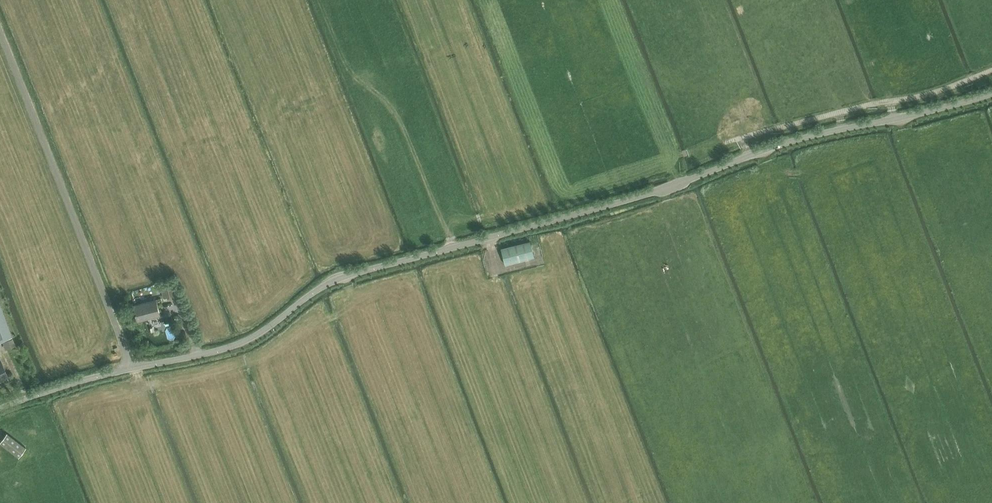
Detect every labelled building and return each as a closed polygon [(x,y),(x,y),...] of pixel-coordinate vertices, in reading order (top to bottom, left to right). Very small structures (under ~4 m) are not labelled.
[(531,245),(530,241),(501,248),(505,264),(534,257),(531,245)] [(164,297),(176,294),(173,282),(161,285),(164,297)] [(138,320),(159,315),(156,300),(135,305),(138,320)] [(12,336),(0,304),(0,340),(12,336)] [(12,338),(4,341),(7,348),(14,346),(12,338)] [(17,453),(23,445),(8,434),(2,442),(17,453)]
